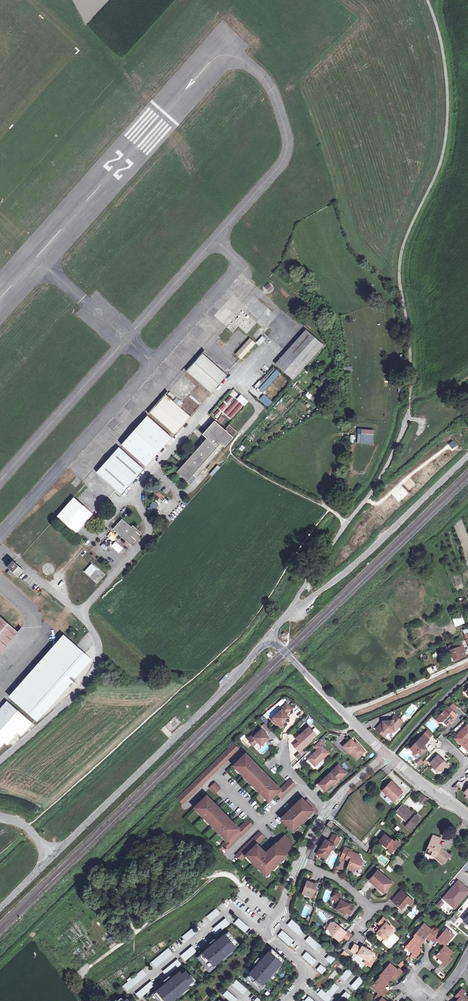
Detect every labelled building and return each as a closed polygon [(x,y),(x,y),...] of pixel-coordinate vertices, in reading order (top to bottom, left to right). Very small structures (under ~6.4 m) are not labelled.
[(273,288),(268,282),(264,286),(268,292),(273,288)] [(259,318),(268,309),(259,300),(250,308),(259,318)] [(293,380),(323,345),(306,330),(286,352),(275,364),(293,380)] [(260,346),(267,336),(263,333),(255,343),(260,346)] [(241,359),(256,343),(249,338),(235,354),(241,359)] [(202,353),(187,370),(211,392),(226,375),(202,353)] [(266,374),(261,380),(263,383),(269,377),(266,374)] [(263,393),(258,399),(268,407),(273,401),(263,393)] [(163,424),(174,434),(190,416),(165,394),(150,412),(163,424)] [(230,396),(225,402),(228,404),(233,399),(230,396)] [(237,397),(224,413),(227,415),(241,400),(237,397)] [(240,403),(228,417),(231,420),(243,406),(240,403)] [(146,414),(119,444),(144,465),(170,435),(146,414)] [(177,472),(187,481),(193,475),(197,478),(211,461),(220,450),(223,446),(224,447),(233,437),(232,436),(237,431),(229,424),(224,429),(214,420),(202,434),(207,438),(205,440),(203,442),(184,464),(177,472)] [(374,435),(361,434),(360,443),(373,444),(374,435)] [(118,447),(95,472),(116,490),(120,494),(143,469),(118,447)] [(217,464),(209,474),(212,476),(220,467),(217,464)] [(92,514),(73,497),(56,516),(75,533),(92,514)] [(151,512),(158,504),(155,500),(147,509),(151,512)] [(122,519),(113,529),(121,536),(122,534),(131,542),(134,538),(136,539),(140,534),(134,529),(135,527),(133,525),(131,527),(122,519)] [(18,576),(23,570),(13,561),(8,568),(10,569),(6,573),(13,578),(16,575),(18,576)] [(92,563),(84,572),(89,577),(97,569),(92,563)] [(96,583),(105,575),(99,569),(91,578),(96,583)] [(461,615),(452,618),(455,626),(464,623),(461,615)] [(0,617),(0,655),(19,634),(0,617)] [(36,718),(38,719),(90,660),(75,647),(71,643),(63,637),(11,696),(36,718)] [(455,644),(449,646),(454,660),(465,656),(463,651),(458,653),(457,648),(455,644)] [(7,701),(0,709),(0,748),(5,743),(7,745),(18,733),(22,736),(33,723),(32,723),(7,701)] [(284,721),(288,717),(286,714),(292,709),(286,704),(281,709),(281,710),(271,719),(275,724),(278,722),(281,725),(285,722),(284,721)] [(452,721),(457,715),(452,711),(449,708),(448,707),(436,719),(438,721),(443,721),(447,725),(450,722),(452,721)] [(383,721),(376,729),(382,734),(384,732),(389,731),(390,732),(395,732),(403,722),(396,717),(393,720),(390,721),(383,721)] [(265,723),(262,726),(269,733),(272,730),(265,723)] [(455,738),(467,751),(467,726),(467,725),(455,738)] [(299,741),(294,746),(299,752),(311,741),(310,740),(316,735),(309,727),(304,732),(296,739),(299,741)] [(252,735),(248,739),(254,745),(258,741),(259,743),(263,744),(269,738),(262,729),(254,737),(252,735)] [(423,746),(425,744),(425,743),(428,739),(423,734),(419,738),(420,739),(419,739),(410,749),(416,754),(418,751),(421,754),(427,749),(425,747),(423,746)] [(351,739),(343,746),(349,753),(350,753),(356,759),(363,753),(360,750),(362,748),(359,744),(357,746),(355,743),(351,739)] [(320,741),(314,746),(317,750),(309,757),(316,765),(322,760),(329,753),(322,746),(324,744),(320,741)] [(246,777),(258,789),(259,787),(264,793),(263,794),(269,800),(272,797),(273,797),(277,793),(279,796),(282,798),(288,792),(296,784),(290,779),(287,782),(282,787),(279,789),(274,784),(272,785),(267,779),(268,778),(257,766),(256,767),(250,762),(251,761),(246,755),(242,758),(238,762),(235,766),(241,771),(242,770),(247,776),(246,777)] [(435,766),(440,771),(444,771),(449,766),(438,755),(430,763),(433,767),(434,767),(435,766)] [(316,765),(309,757),(308,759),(315,766),(316,765)] [(339,765),(335,769),(338,769),(341,771),(341,775),(332,783),(334,785),(347,773),(339,765)] [(335,769),(319,784),(325,790),(332,783),(341,775),(341,771),(338,769),(335,769)] [(215,782),(209,788),(215,794),(221,788),(215,782)] [(391,782),(382,791),(393,801),(402,792),(391,782)] [(429,799),(425,796),(420,802),(424,805),(429,799)] [(199,804),(196,807),(202,813),(203,812),(208,818),(207,819),(219,831),(220,829),(223,832),(221,833),(227,839),(238,829),(232,823),(231,824),(228,821),(229,820),(218,808),(217,809),(211,804),(212,803),(207,797),(203,800),(199,804)] [(291,810),(282,819),(290,827),(293,829),(312,810),(316,814),(318,812),(318,811),(318,810),(317,809),(316,807),(308,799),(305,803),(302,800),(293,808),(294,808),(291,811),(291,810)] [(415,816),(402,805),(396,812),(408,823),(405,827),(410,831),(419,820),(419,819),(415,816)] [(227,839),(223,843),(228,849),(253,825),(247,819),(245,822),(238,829),(227,839)] [(260,832),(236,856),(241,861),(247,855),(266,874),(285,855),(284,854),(290,848),(289,846),(292,843),(285,836),(279,842),(277,840),(274,843),(276,845),(266,854),(257,845),(265,837),(260,832)] [(334,850),(341,838),(333,834),(329,842),(325,840),(317,854),(326,859),(331,849),(334,850)] [(395,842),(393,840),(385,834),(380,841),(389,849),(391,847),(394,849),(396,847),(399,844),(400,843),(396,840),(395,842)] [(441,847),(441,846),(440,845),(438,844),(440,838),(433,835),(425,853),(430,855),(432,854),(435,856),(443,863),(450,856),(443,849),(441,847)] [(349,851),(346,859),(350,861),(351,863),(349,864),(347,868),(354,871),(359,869),(362,860),(359,859),(360,855),(349,851)] [(432,854),(430,855),(435,857),(443,864),(443,863),(435,856),(432,854)] [(377,887),(378,885),(386,891),(392,883),(378,870),(369,880),(377,887)] [(317,884),(307,881),(303,893),(312,897),(317,884)] [(450,905),(454,908),(467,893),(467,889),(464,886),(463,887),(461,886),(462,884),(458,881),(445,896),(453,902),(450,905)] [(378,885),(377,887),(384,893),(386,891),(378,885)] [(327,902),(332,892),(326,889),(322,900),(327,902)] [(401,891),(396,897),(399,900),(395,903),(401,909),(407,902),(410,898),(401,891)] [(350,914),(354,906),(350,904),(350,905),(343,901),(344,899),(339,893),(333,897),(337,903),(339,904),(336,909),(345,914),(346,912),(350,914)] [(445,896),(443,898),(450,905),(453,902),(445,896)] [(208,923),(219,914),(215,908),(204,918),(208,923)] [(458,911),(451,920),(454,922),(461,914),(458,911)] [(387,921),(383,917),(378,924),(382,927),(377,933),(383,938),(384,939),(393,928),(386,923),(387,921)] [(246,936),(250,931),(237,919),(232,924),(246,936)] [(210,940),(227,925),(223,920),(205,934),(210,940)] [(296,936),(301,931),(290,921),(285,927),(296,936)] [(339,940),(340,939),(346,932),(334,922),(331,922),(329,925),(329,926),(327,928),(334,934),(333,935),(339,940)] [(431,939),(437,932),(433,929),(432,930),(424,924),(414,936),(415,936),(421,942),(425,937),(427,936),(431,939)] [(442,942),(445,945),(454,935),(447,928),(441,935),(437,932),(431,939),(435,942),(436,940),(438,939),(442,942)] [(195,934),(191,929),(180,938),(184,943),(195,934)] [(288,949),(294,942),(281,931),(275,938),(288,949)] [(346,932),(340,939),(341,940),(344,937),(348,940),(352,935),(347,931),(346,932)] [(211,970),(240,945),(229,933),(200,957),(211,970)] [(390,949),(399,938),(393,933),(384,944),(390,949)] [(421,942),(415,936),(406,947),(413,954),(411,956),(414,958),(421,951),(417,948),(419,947),(422,943),(421,942)] [(314,951),(318,946),(307,937),(303,941),(314,951)] [(355,944),(351,951),(367,960),(369,961),(372,957),(374,953),(362,946),(361,948),(355,944)] [(445,945),(444,947),(436,956),(439,959),(443,962),(442,964),(445,967),(451,960),(448,957),(449,956),(453,951),(445,945)] [(196,952),(191,947),(179,958),(183,963),(196,952)] [(171,954),(166,949),(147,965),(152,971),(171,954)] [(264,984),(284,962),(272,951),(252,973),(264,984)] [(311,967),(315,961),(305,952),(300,957),(311,967)] [(328,965),(333,959),(328,955),(323,960),(328,965)] [(372,957),(369,961),(367,960),(365,964),(369,966),(371,966),(375,959),(372,957)] [(180,965),(175,959),(159,973),(164,979),(180,965)] [(380,975),(381,976),(387,982),(391,977),(393,975),(396,978),(402,971),(399,968),(398,970),(390,963),(380,975)] [(319,976),(324,970),(319,965),(314,971),(319,976)] [(344,981),(352,971),(347,967),(338,977),(344,981)] [(146,976),(141,970),(123,985),(128,991),(146,976)] [(193,985),(183,972),(156,993),(162,1000),(174,1000),(193,985)] [(387,982),(381,976),(372,987),(379,993),(376,997),(380,1000),(382,998),(386,993),(382,990),(383,989),(388,982),(387,982)] [(354,991),(363,981),(358,977),(349,987),(354,991)] [(154,986),(150,981),(133,996),(137,1000),(154,986)] [(251,995),(235,981),(230,986),(246,1000),(251,995)] [(338,988),(333,984),(324,994),(320,990),(316,995),(323,1000),(328,1000),(330,999),(329,998),(338,988)] [(462,995),(465,991),(462,989),(456,996),(459,998),(456,1000),(467,1000),(462,995)] [(226,991),(221,996),(226,1000),(236,1000),(237,1000),(226,991)] [(350,995),(345,991),(337,1000),(345,1000),(350,995)]
